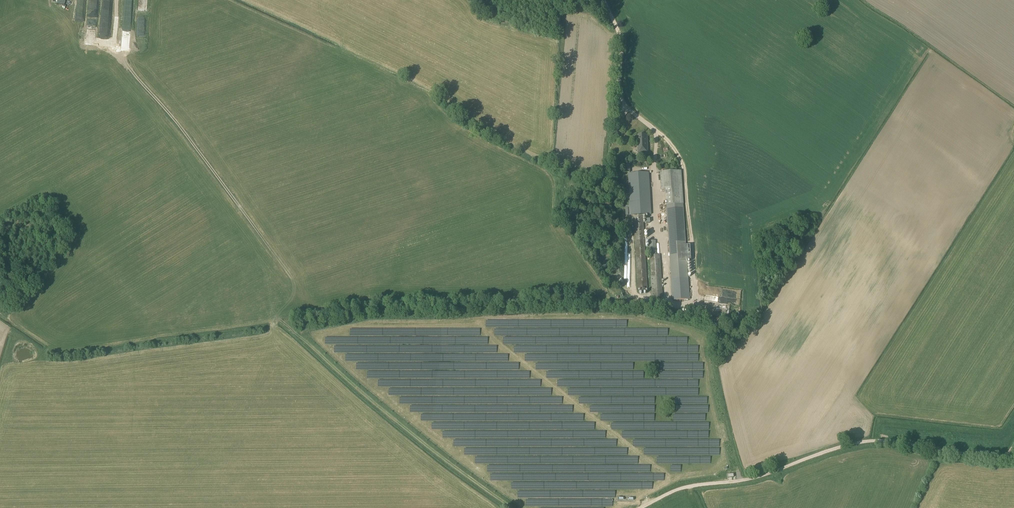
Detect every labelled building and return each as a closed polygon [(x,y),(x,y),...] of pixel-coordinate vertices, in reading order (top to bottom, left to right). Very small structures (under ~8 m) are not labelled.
[(638,153),(647,152),(647,135),(637,135),(638,153)] [(629,202),(629,206),(626,206),(626,208),(629,208),(629,216),(651,214),(650,196),(649,173),(649,172),(628,174),(630,202),(629,202)] [(690,299),(687,256),(690,256),(690,243),(685,244),(683,204),(681,172),(661,173),(662,189),(669,189),(669,205),(667,205),(669,257),(672,300),(690,299)] [(645,292),(645,289),(648,289),(643,216),(633,217),(638,289),(641,289),(641,292),(645,292)] [(657,255),(656,241),(649,241),(650,256),(651,276),(650,276),(652,298),(663,297),(660,255),(657,255)]
